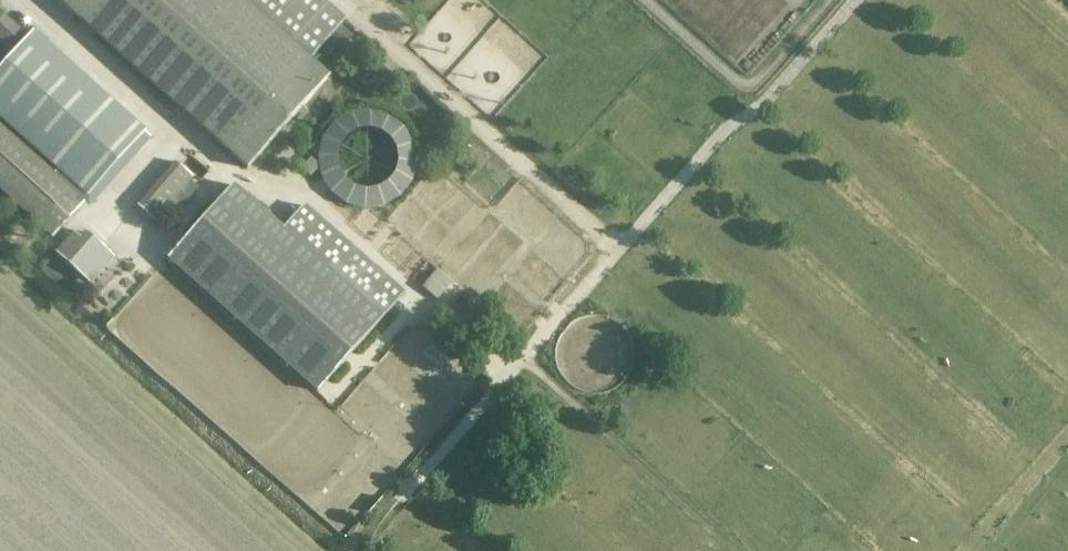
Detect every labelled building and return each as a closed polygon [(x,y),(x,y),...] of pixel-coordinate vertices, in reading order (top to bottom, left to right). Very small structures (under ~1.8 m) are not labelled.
[(250,168),(331,76),(310,58),(345,19),(323,0),(60,0),(250,168)] [(25,35),(5,17),(0,23),(0,38),(13,49),(25,35)] [(88,196),(145,131),(32,31),(0,67),(0,191),(52,239),(86,201),(88,196)] [(421,123),(333,102),(319,158),(308,156),(305,169),(323,173),(320,188),(401,208),(421,123)] [(194,175),(178,161),(140,206),(156,220),(194,175)] [(285,228),(235,184),(170,258),(320,390),(406,293),(306,204),(285,228)] [(86,279),(110,251),(88,233),(83,240),(76,234),(58,255),(86,279)] [(438,294),(452,278),(438,267),(424,283),(438,294)]
